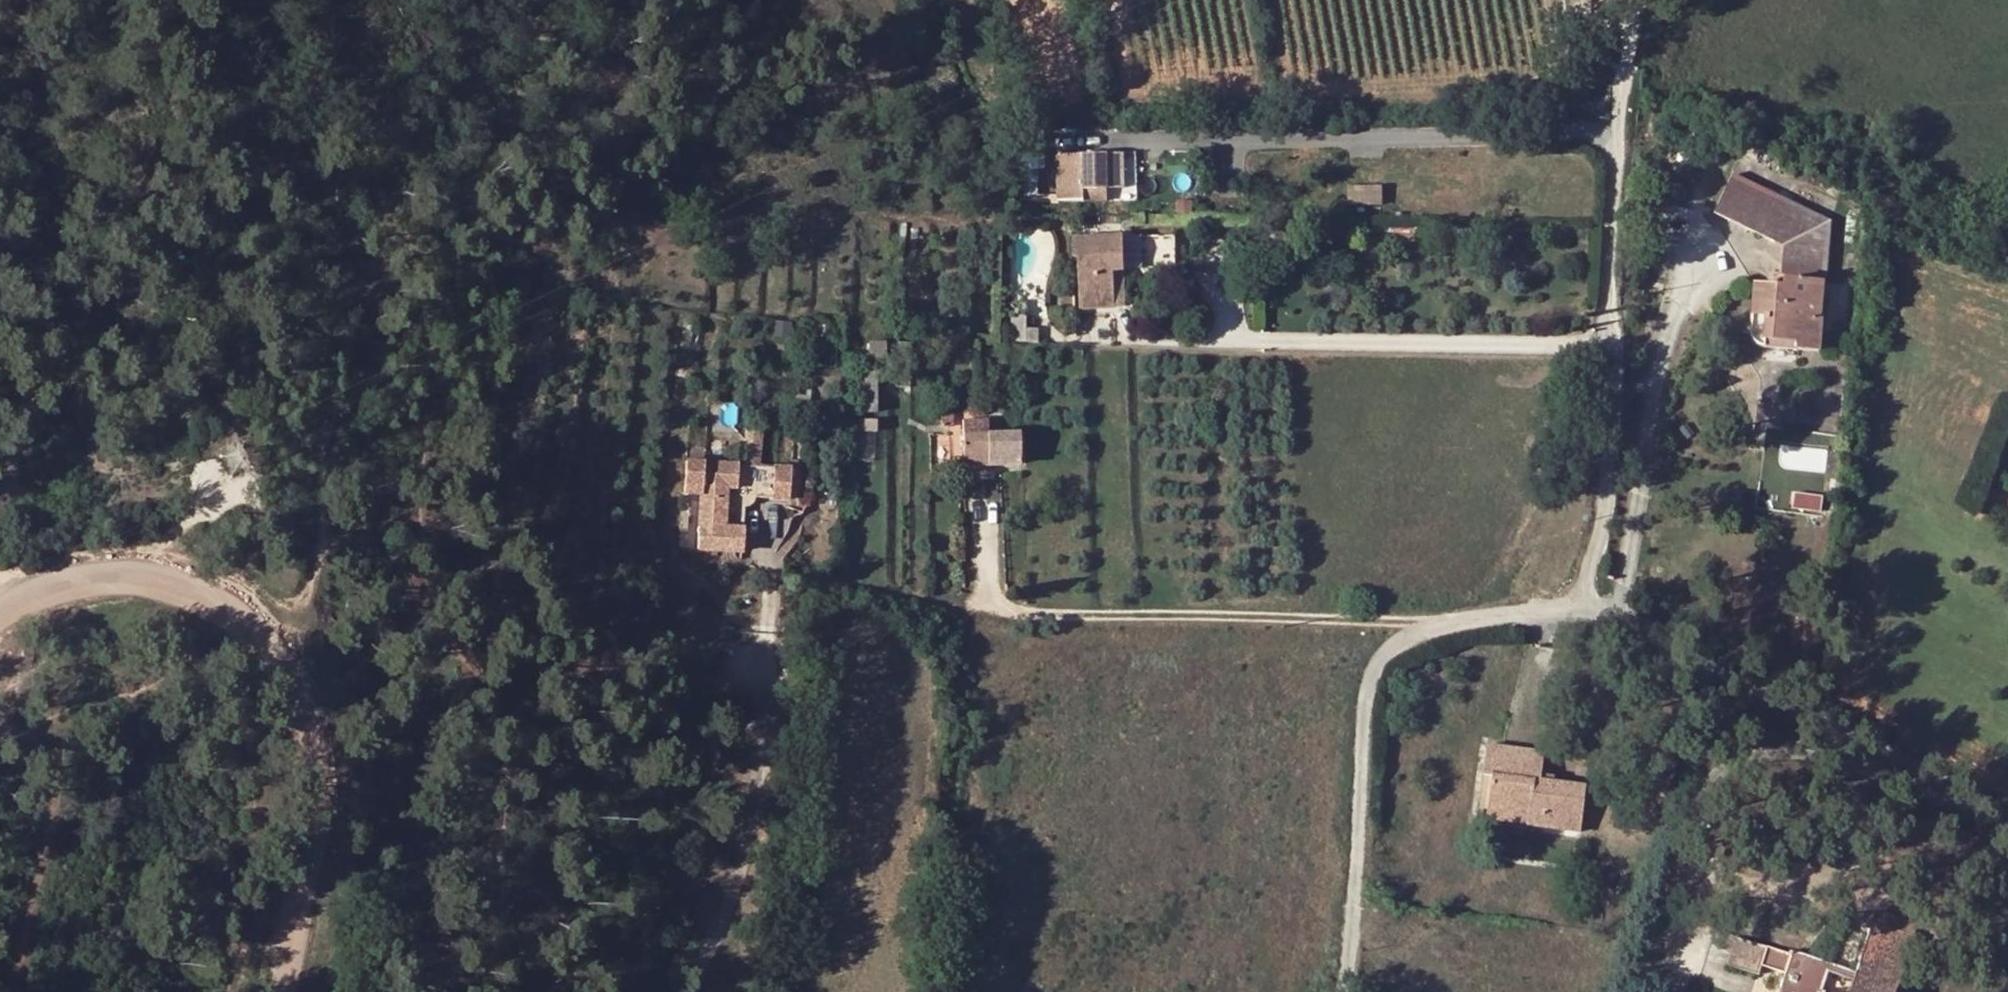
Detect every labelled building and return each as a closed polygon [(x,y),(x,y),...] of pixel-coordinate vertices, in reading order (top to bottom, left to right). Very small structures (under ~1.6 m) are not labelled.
[(1103,154),(1082,155),(1084,202),(1105,202),(1103,154)] [(1715,214),(1775,243),(1776,240),(1783,243),(1780,275),(1785,276),(1785,280),(1785,288),(1754,285),(1752,317),(1767,318),(1765,341),(1796,344),(1796,351),(1818,352),(1821,321),(1819,321),(1823,282),(1826,282),(1831,223),(1734,175),(1715,214)] [(1122,237),(1070,239),(1071,258),(1076,257),(1078,308),(1114,307),(1113,272),(1123,271),(1122,237)] [(1765,341),(1767,318),(1752,317),(1750,348),(1796,351),(1796,344),(1765,341)] [(823,326),(810,324),(809,337),(822,339),(823,326)] [(884,344),(867,344),(867,361),(884,360),(884,344)] [(909,345),(894,344),(894,359),(909,359),(909,345)] [(875,373),(860,373),(859,414),(875,414),(875,373)] [(986,421),(962,422),(962,438),(986,437),(986,421)] [(962,438),(962,453),(987,453),(986,437),(962,438)] [(730,489),(740,490),(741,469),(741,462),(707,460),(707,448),(692,447),(689,447),(688,461),(686,493),(688,493),(724,497),(725,488),(730,489)] [(773,467),(760,466),(760,469),(753,469),(741,469),(740,490),(752,491),(757,491),(773,492),(773,467)] [(793,467),(773,467),(773,492),(757,491),(756,500),(772,501),(791,503),(793,467)] [(724,512),(700,511),(699,549),(723,549),(724,512)] [(1491,777),(1488,805),(1530,810),(1529,826),(1580,832),(1585,786),(1539,780),(1542,753),(1491,747),(1486,746),(1483,776),(1491,777)] [(1479,805),(1488,805),(1491,777),(1483,776),(1479,805)] [(1530,810),(1488,805),(1479,805),(1478,820),(1529,826),(1530,810)] [(1914,939),(1872,925),(1856,973),(1792,952),(1790,957),(1736,939),(1727,966),(1757,976),(1760,967),(1784,976),(1779,991),(1896,991),(1914,939)]
